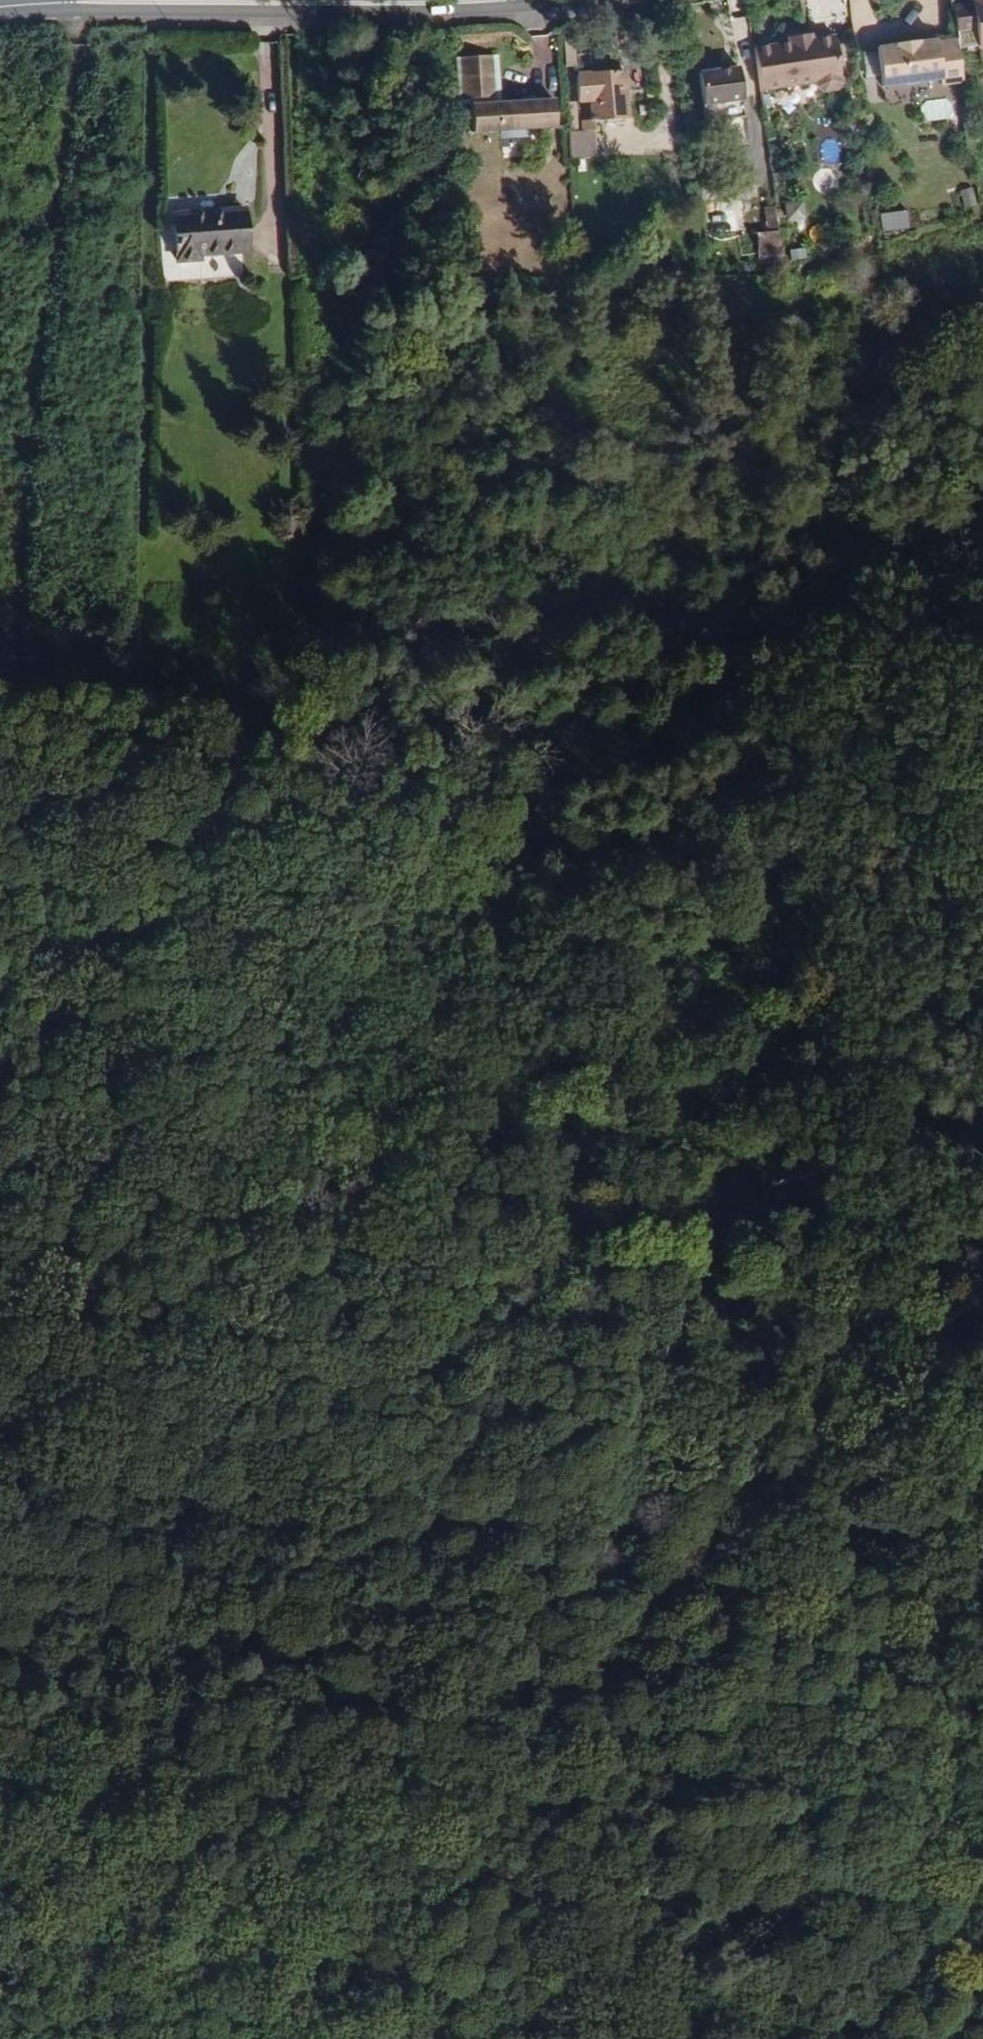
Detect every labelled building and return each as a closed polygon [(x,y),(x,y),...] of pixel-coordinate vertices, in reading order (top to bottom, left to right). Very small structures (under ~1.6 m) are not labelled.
[(965,12),(966,20),(950,23),(953,40),(957,70),(982,66),(982,10),(965,12)] [(957,70),(953,40),(927,44),(926,36),(870,44),(876,84),(935,76),(936,82),(958,79),(957,70)] [(840,103),(835,56),(814,58),(813,53),(788,56),(789,62),(780,63),(780,61),(755,64),(759,109),(816,103),(817,111),(823,110),(841,109),(840,103)] [(553,131),(552,100),(498,102),(497,55),(455,56),(457,104),(469,104),(470,133),(498,132),(498,138),(521,138),(521,132),(553,131)] [(627,119),(623,69),(573,73),(575,103),(588,102),(590,120),(580,120),(580,131),(594,130),(594,122),(627,119)] [(742,115),(738,84),(701,88),(705,120),(742,115)] [(951,118),(949,98),(920,101),(922,121),(951,118)] [(583,158),(583,133),(564,133),(564,158),(583,158)] [(959,207),(974,206),(972,188),(958,189),(959,207)] [(715,215),(736,211),(733,198),(712,203),(715,215)] [(783,222),(802,220),(800,202),(781,204),(783,222)] [(245,251),(242,208),(172,214),(176,262),(200,260),(199,255),(245,251)] [(880,231),(906,227),(903,209),(877,213),(880,231)] [(754,231),(754,265),(778,265),(778,231),(754,231)]
